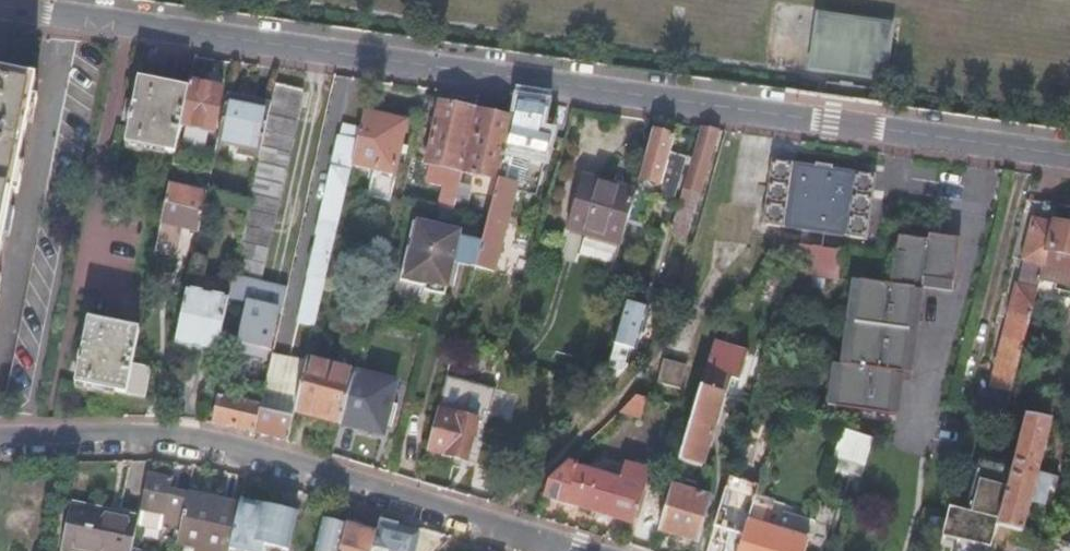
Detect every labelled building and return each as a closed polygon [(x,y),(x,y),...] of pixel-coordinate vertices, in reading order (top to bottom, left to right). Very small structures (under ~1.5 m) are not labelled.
[(817,17),(810,70),(884,82),(891,28),(817,17)] [(2,242),(7,217),(11,197),(17,166),(25,126),(30,101),(34,81),(0,74),(0,253),(2,242)] [(125,148),(173,158),(179,130),(186,93),(137,84),(125,148)] [(219,93),(187,87),(186,93),(179,130),(210,137),(219,93)] [(257,162),(247,208),(233,279),(261,285),(301,94),(272,88),(268,109),(257,162)] [(224,100),(215,145),(235,150),(234,157),(257,162),(268,109),(224,100)] [(37,102),(30,101),(25,126),(32,127),(37,102)] [(544,109),(516,105),(512,123),(504,150),(525,156),(519,178),(538,183),(550,139),(538,136),(544,109)] [(442,173),(434,207),(460,214),(464,195),(453,192),(457,175),(496,182),(501,162),(504,150),(512,123),(436,107),(422,168),(442,173)] [(404,125),(361,115),(354,145),(349,168),(372,173),(367,198),(386,203),(392,178),(404,125)] [(699,196),(717,132),(699,130),(681,191),(699,196)] [(672,141),(649,134),(636,182),(658,188),(672,141)] [(316,318),(331,249),(347,176),(349,168),(354,145),(336,141),(329,172),(305,280),(313,281),(307,316),(316,318)] [(496,182),(486,220),(471,276),(491,281),(516,187),(510,185),(513,174),(507,173),(509,165),(501,162),(496,182)] [(769,163),(761,228),(867,240),(874,175),(769,163)] [(24,167),(17,166),(11,197),(18,199),(24,167)] [(566,232),(618,247),(624,224),(632,195),(633,194),(580,180),(566,232)] [(205,199),(167,191),(152,263),(179,268),(187,232),(198,234),(205,199)] [(632,195),(624,224),(640,228),(648,200),(632,195)] [(678,202),(669,232),(679,236),(683,224),(688,226),(693,207),(678,202)] [(990,393),(979,390),(975,406),(1007,413),(1035,298),(1039,283),(1043,264),(1052,226),(1057,206),(1042,204),(1038,221),(1033,220),(1024,260),(1025,260),(1019,285),(1016,286),(1015,294),(990,393)] [(14,219),(7,217),(2,242),(9,243),(14,219)] [(435,218),(429,243),(442,246),(438,261),(454,265),(464,225),(435,218)] [(1052,226),(1043,264),(1039,283),(1069,290),(1069,230),(1052,226)] [(927,237),(927,243),(958,247),(959,241),(927,237)] [(952,293),(958,247),(927,243),(897,239),(894,256),(902,257),(898,288),(898,289),(859,284),(858,285),(853,326),(847,368),(840,367),(840,368),(834,410),(879,416),(880,410),(896,412),(901,376),(909,377),(921,289),(952,293)] [(796,266),(795,275),(839,281),(842,252),(783,245),(780,264),(796,266)] [(902,257),(894,256),(890,287),(898,288),(902,257)] [(194,276),(191,293),(223,300),(227,283),(194,276)] [(853,326),(858,285),(851,284),(840,367),(847,368),(853,326)] [(186,292),(176,343),(217,351),(228,301),(223,300),(191,293),(186,292)] [(267,354),(270,339),(264,338),(267,321),(274,323),(275,315),(270,314),(270,310),(245,305),(236,347),(267,354)] [(601,386),(605,391),(626,370),(619,363),(623,351),(630,353),(635,334),(639,335),(646,312),(624,306),(601,386)] [(264,338),(270,339),(274,323),(267,321),(264,338)] [(75,389),(125,400),(131,369),(138,336),(87,326),(75,389)] [(747,356),(713,346),(693,414),(658,535),(696,547),(708,508),(705,503),(689,498),(694,489),(721,397),(725,398),(730,381),(739,384),(747,356)] [(305,367),(271,359),(260,410),(260,412),(293,420),(294,416),(305,367)] [(656,384),(681,392),(688,368),(663,361),(656,384)] [(305,365),(305,367),(294,416),(339,427),(352,376),(305,365)] [(826,409),(834,410),(840,368),(832,367),(826,409)] [(131,369),(125,400),(145,403),(151,373),(144,372),(137,370),(131,369)] [(352,376),(339,427),(382,437),(394,386),(352,376)] [(640,420),(646,400),(635,397),(618,414),(640,420)] [(216,400),(211,424),(255,434),(260,412),(260,410),(216,400)] [(879,416),(896,419),(896,412),(880,410),(879,416)] [(293,420),(260,412),(255,434),(288,443),(293,420)] [(477,426),(435,413),(424,453),(466,465),(477,426)] [(1028,418),(1007,413),(1000,442),(1020,447),(1028,418)] [(1028,418),(1020,447),(997,529),(1020,534),(1029,503),(1044,507),(1052,478),(1037,474),(1050,423),(1028,418)] [(833,460),(864,469),(872,441),(849,434),(842,432),(833,460)] [(566,466),(548,484),(543,500),(631,526),(646,474),(626,468),(622,483),(566,466)] [(171,482),(147,476),(140,510),(164,516),(171,482)] [(707,550),(727,550),(731,536),(742,539),(752,505),(754,499),(725,490),(707,550)] [(823,495),(814,525),(829,530),(836,504),(835,499),(823,495)] [(176,545),(195,550),(229,550),(239,508),(186,496),(176,545)] [(71,501),(62,547),(82,550),(132,550),(139,516),(71,501)] [(239,508),(229,550),(264,550),(265,549),(273,550),(289,550),(297,518),(240,505),(239,508)] [(738,550),(806,550),(808,543),(766,530),(772,511),(752,505),(742,539),(738,550)] [(321,524),(314,550),(339,550),(344,530),(321,524)] [(420,537),(395,531),(396,529),(380,524),(376,538),(372,550),(417,550),(420,537)] [(339,550),(372,550),(376,538),(344,530),(339,550)]
